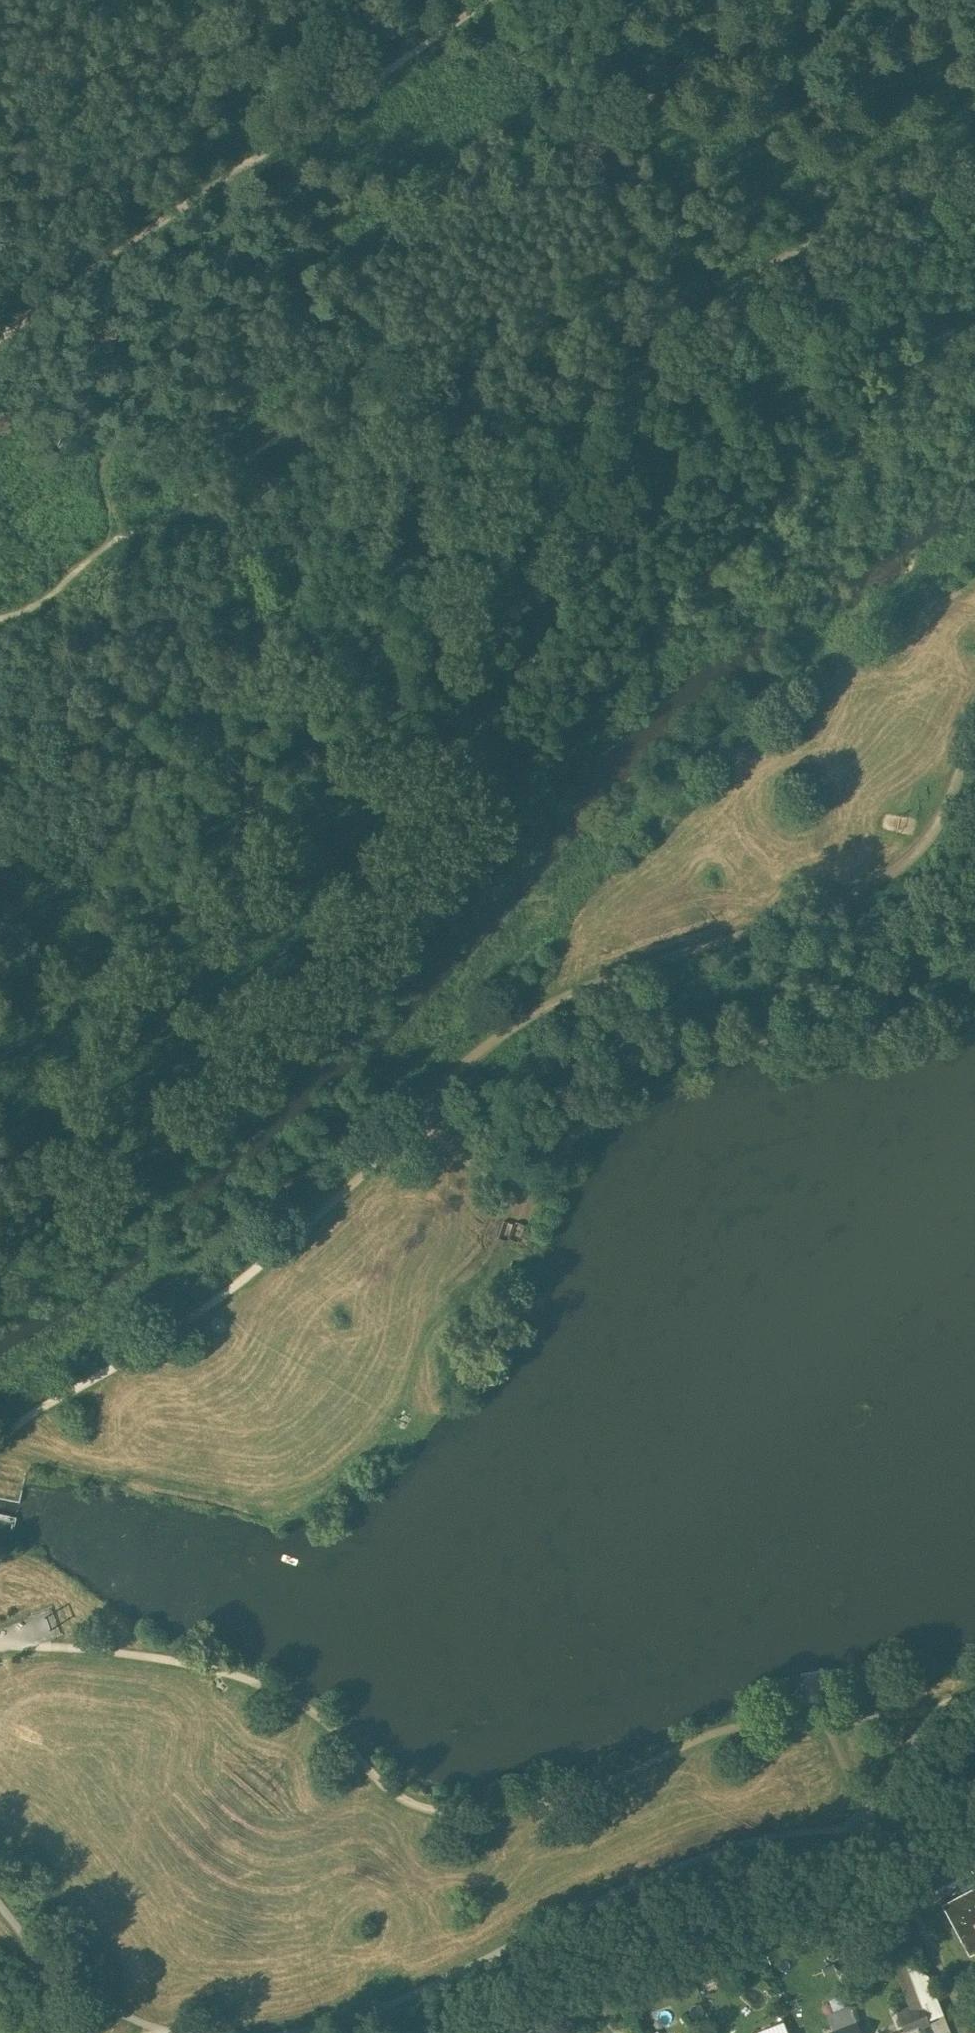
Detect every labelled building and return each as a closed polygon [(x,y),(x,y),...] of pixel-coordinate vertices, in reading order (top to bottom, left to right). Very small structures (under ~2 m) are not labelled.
[(940,1904),(968,1956),(973,1953),(974,1956),(974,1943),(973,1940),(974,1939),(974,1927),(971,1919),(974,1917),(974,1885),(940,1904)] [(829,2012),(834,2027),(861,2017),(855,2002),(829,2012)] [(920,2002),(895,2012),(903,2032),(928,2022),(920,2002)] [(829,2032),(860,2032),(855,2023),(829,2032)]
